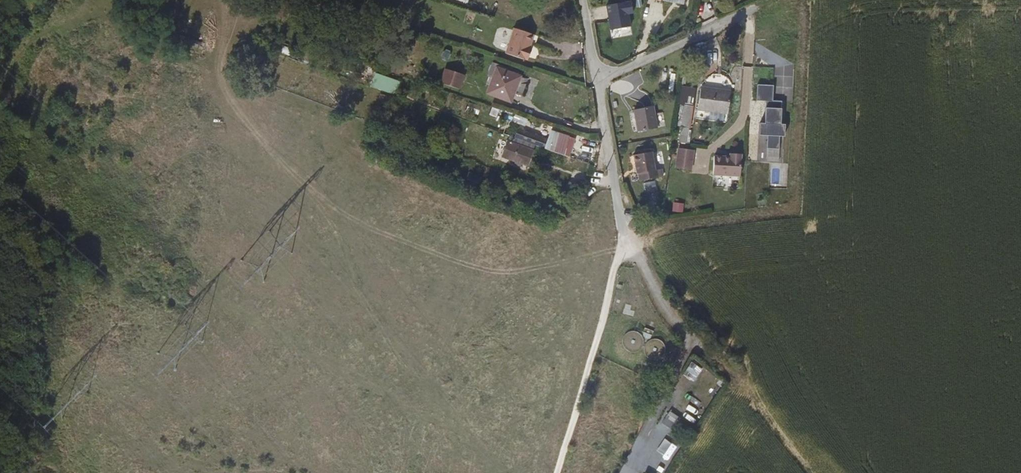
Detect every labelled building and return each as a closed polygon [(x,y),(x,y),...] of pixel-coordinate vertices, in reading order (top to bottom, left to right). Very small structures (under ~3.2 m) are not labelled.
[(733,7),(728,0),(721,0),(715,6),(723,16),(733,7)] [(631,7),(607,11),(611,35),(629,32),(627,21),(633,20),(631,7)] [(532,43),(514,37),(505,66),(523,72),(524,69),(527,70),(531,60),(528,59),(532,43)] [(444,62),(452,58),(448,51),(441,54),(444,62)] [(464,78),(450,73),(443,92),(458,97),(464,78)] [(515,82),(494,75),(485,100),(507,108),(515,82)] [(379,76),(377,84),(392,89),(394,81),(379,76)] [(769,102),(767,124),(762,124),(761,136),(770,136),(769,149),(781,150),(782,138),(787,138),(788,126),(783,125),(785,102),(776,102),(778,86),(761,85),(760,101),(769,102)] [(691,127),(693,88),(680,87),(677,126),(691,127)] [(702,92),(699,114),(729,117),(731,96),(702,92)] [(629,115),(633,137),(652,134),(646,111),(629,115)] [(522,133),(524,125),(511,121),(509,128),(522,133)] [(688,143),(688,128),(679,128),(678,143),(688,143)] [(540,157),(561,164),(566,146),(552,141),(551,143),(544,141),(540,157)] [(526,175),(533,155),(504,145),(498,165),(526,175)] [(691,172),(694,152),(677,149),(674,169),(691,172)] [(645,156),(628,160),(633,187),(652,184),(652,176),(649,176),(645,156)] [(713,165),(712,184),(739,186),(741,164),(729,163),(729,166),(713,165)] [(478,186),(481,178),(469,173),(466,181),(478,186)] [(479,192),(472,190),(468,200),(475,203),(479,192)] [(559,204),(569,207),(574,195),(564,191),(559,204)] [(758,194),(761,205),(767,203),(764,193),(758,194)] [(671,213),(682,213),(683,204),(672,203),(671,213)] [(644,359),(645,357),(644,354),(644,352),(643,350),(642,348),(640,347),(638,346),(636,345),(634,344),(632,344),(629,344),(627,345),(625,346),(624,347),(622,349),(621,351),(620,353),(620,355),(620,358),(620,360),(621,362),(622,364),(624,365),(625,367),(627,368),(629,369),(632,369),(634,369),(636,368),(638,367),(640,366),(642,365),(643,363),(644,361),(644,359)] [(669,369),(669,367),(669,365),(669,363),(668,361),(667,359),(665,358),(664,357),(662,356),(660,355),(658,354),(656,354),(654,355),(652,355),(650,356),(648,358),(647,359),(646,361),(645,363),(644,365),(644,367),(644,369),(645,371),(646,373),(647,375),(648,376),(650,377),(652,378),(654,379),(656,379),(658,379),(660,379),(662,379),(663,378),(665,376),(667,375),(668,373),(669,371),(669,369)] [(688,364),(683,378),(695,382),(700,368),(688,364)]
